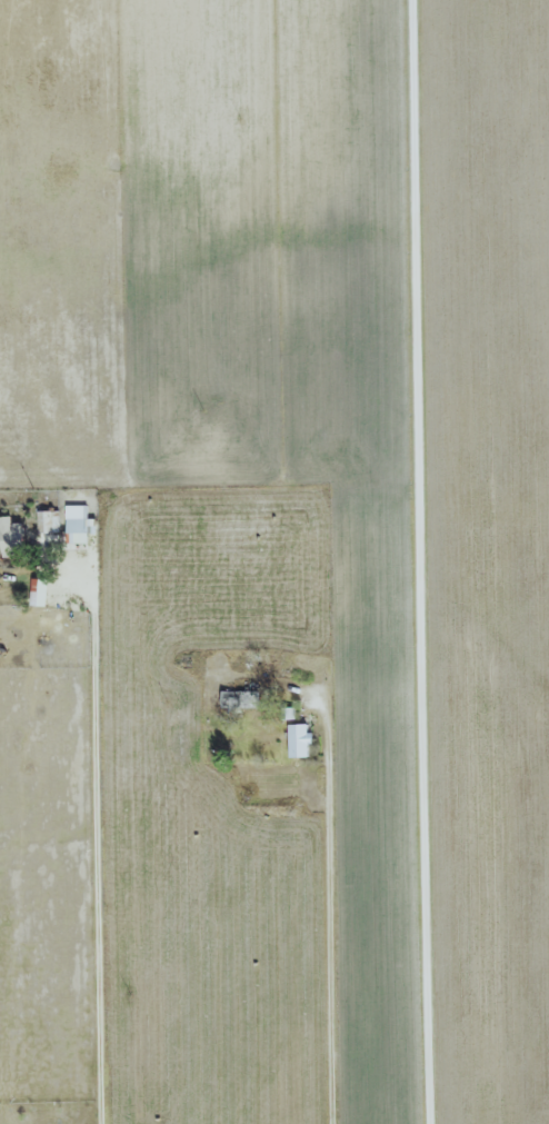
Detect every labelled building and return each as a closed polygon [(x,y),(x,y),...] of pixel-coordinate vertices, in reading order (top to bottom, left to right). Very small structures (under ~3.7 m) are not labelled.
[(89,505),(68,505),(68,543),(92,542),(92,518),(89,518),(89,505)] [(3,556),(26,555),(25,522),(13,523),(13,516),(1,516),(3,556)] [(32,605),(48,605),(49,579),(33,578),(32,605)] [(291,757),(310,757),(310,743),(315,743),(314,732),(310,732),(309,723),(290,724),(291,757)]
